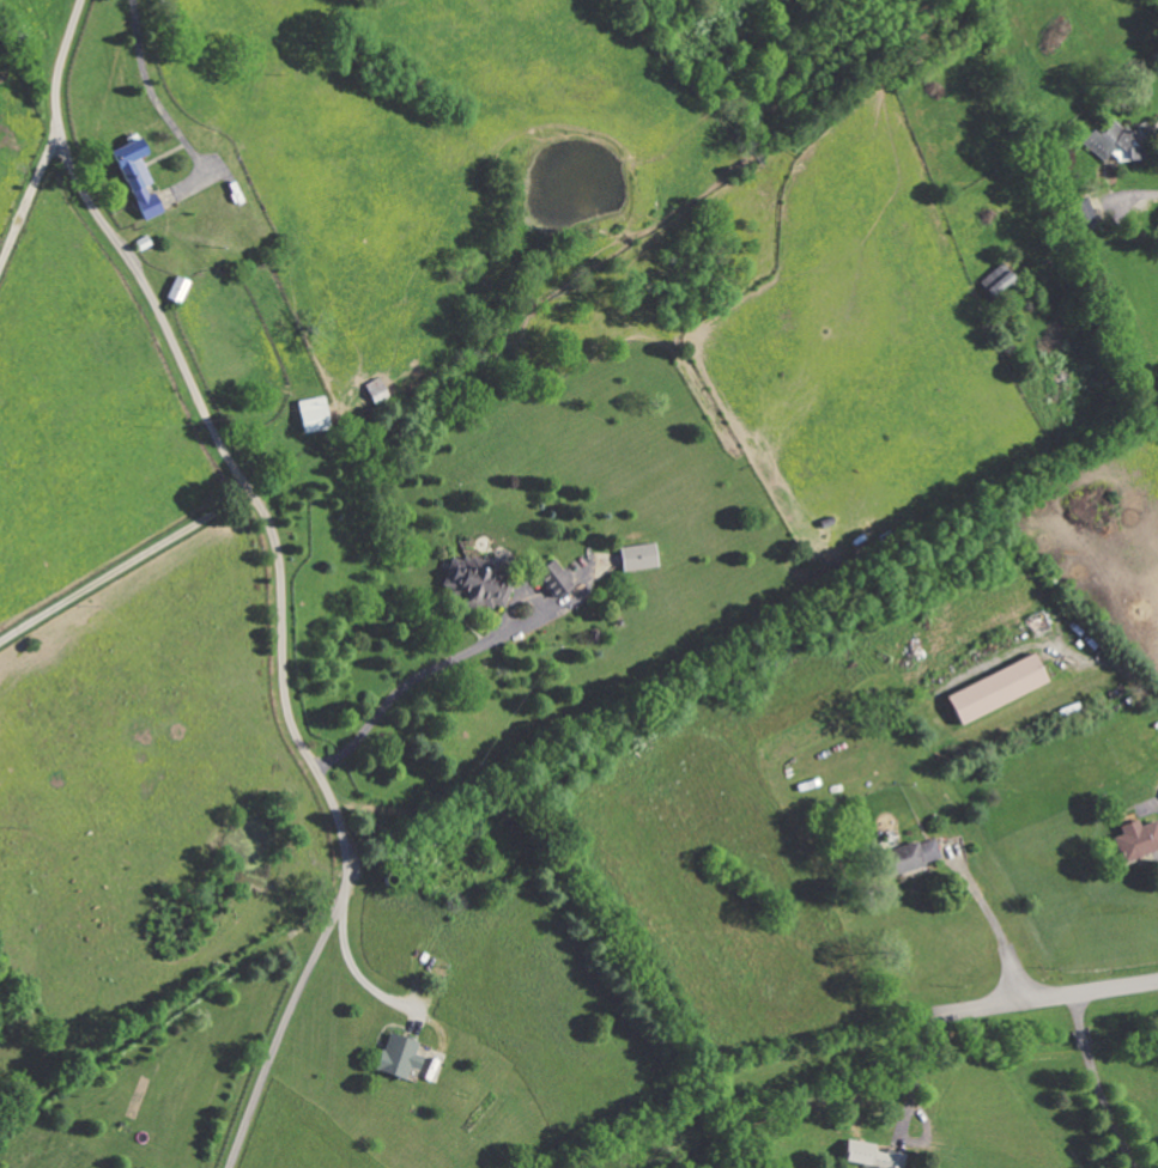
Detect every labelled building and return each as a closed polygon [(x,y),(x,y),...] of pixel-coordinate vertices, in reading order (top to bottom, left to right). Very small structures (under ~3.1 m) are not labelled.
[(1079,144),(1102,161),(1107,154),(1126,167),(1138,149),(1129,143),(1133,137),(1109,120),(1097,136),(1089,130),(1079,144)] [(142,155),(134,138),(105,151),(125,193),(148,183),(136,157),(142,155)] [(156,215),(147,186),(130,191),(139,220),(156,215)] [(1088,198),(1070,202),(1076,230),(1094,226),(1088,198)] [(362,386),(372,406),(387,398),(376,378),(362,386)] [(295,402),(300,434),(327,429),(321,397),(295,402)] [(620,572),(655,569),(652,544),(618,547),(620,572)] [(440,586),(449,590),(447,596),(490,610),(492,605),(502,609),(513,575),(461,558),(459,562),(449,558),(440,586)] [(549,599),(567,588),(551,560),(533,570),(549,599)] [(1026,619),(1032,637),(1051,630),(1044,612),(1026,619)] [(943,694),(955,723),(1046,687),(1034,658),(943,694)] [(1157,849),(1157,831),(1154,821),(1139,827),(1136,820),(1117,828),(1120,835),(1111,839),(1121,865),(1157,849)] [(880,854),(887,876),(941,860),(934,838),(880,854)] [(416,1071),(419,1058),(411,1056),(415,1043),(384,1035),(374,1073),(402,1081),(406,1069),(416,1071)] [(874,1151),(875,1146),(844,1140),(840,1163),(869,1167),(902,1167),(904,1156),(874,1151)]
